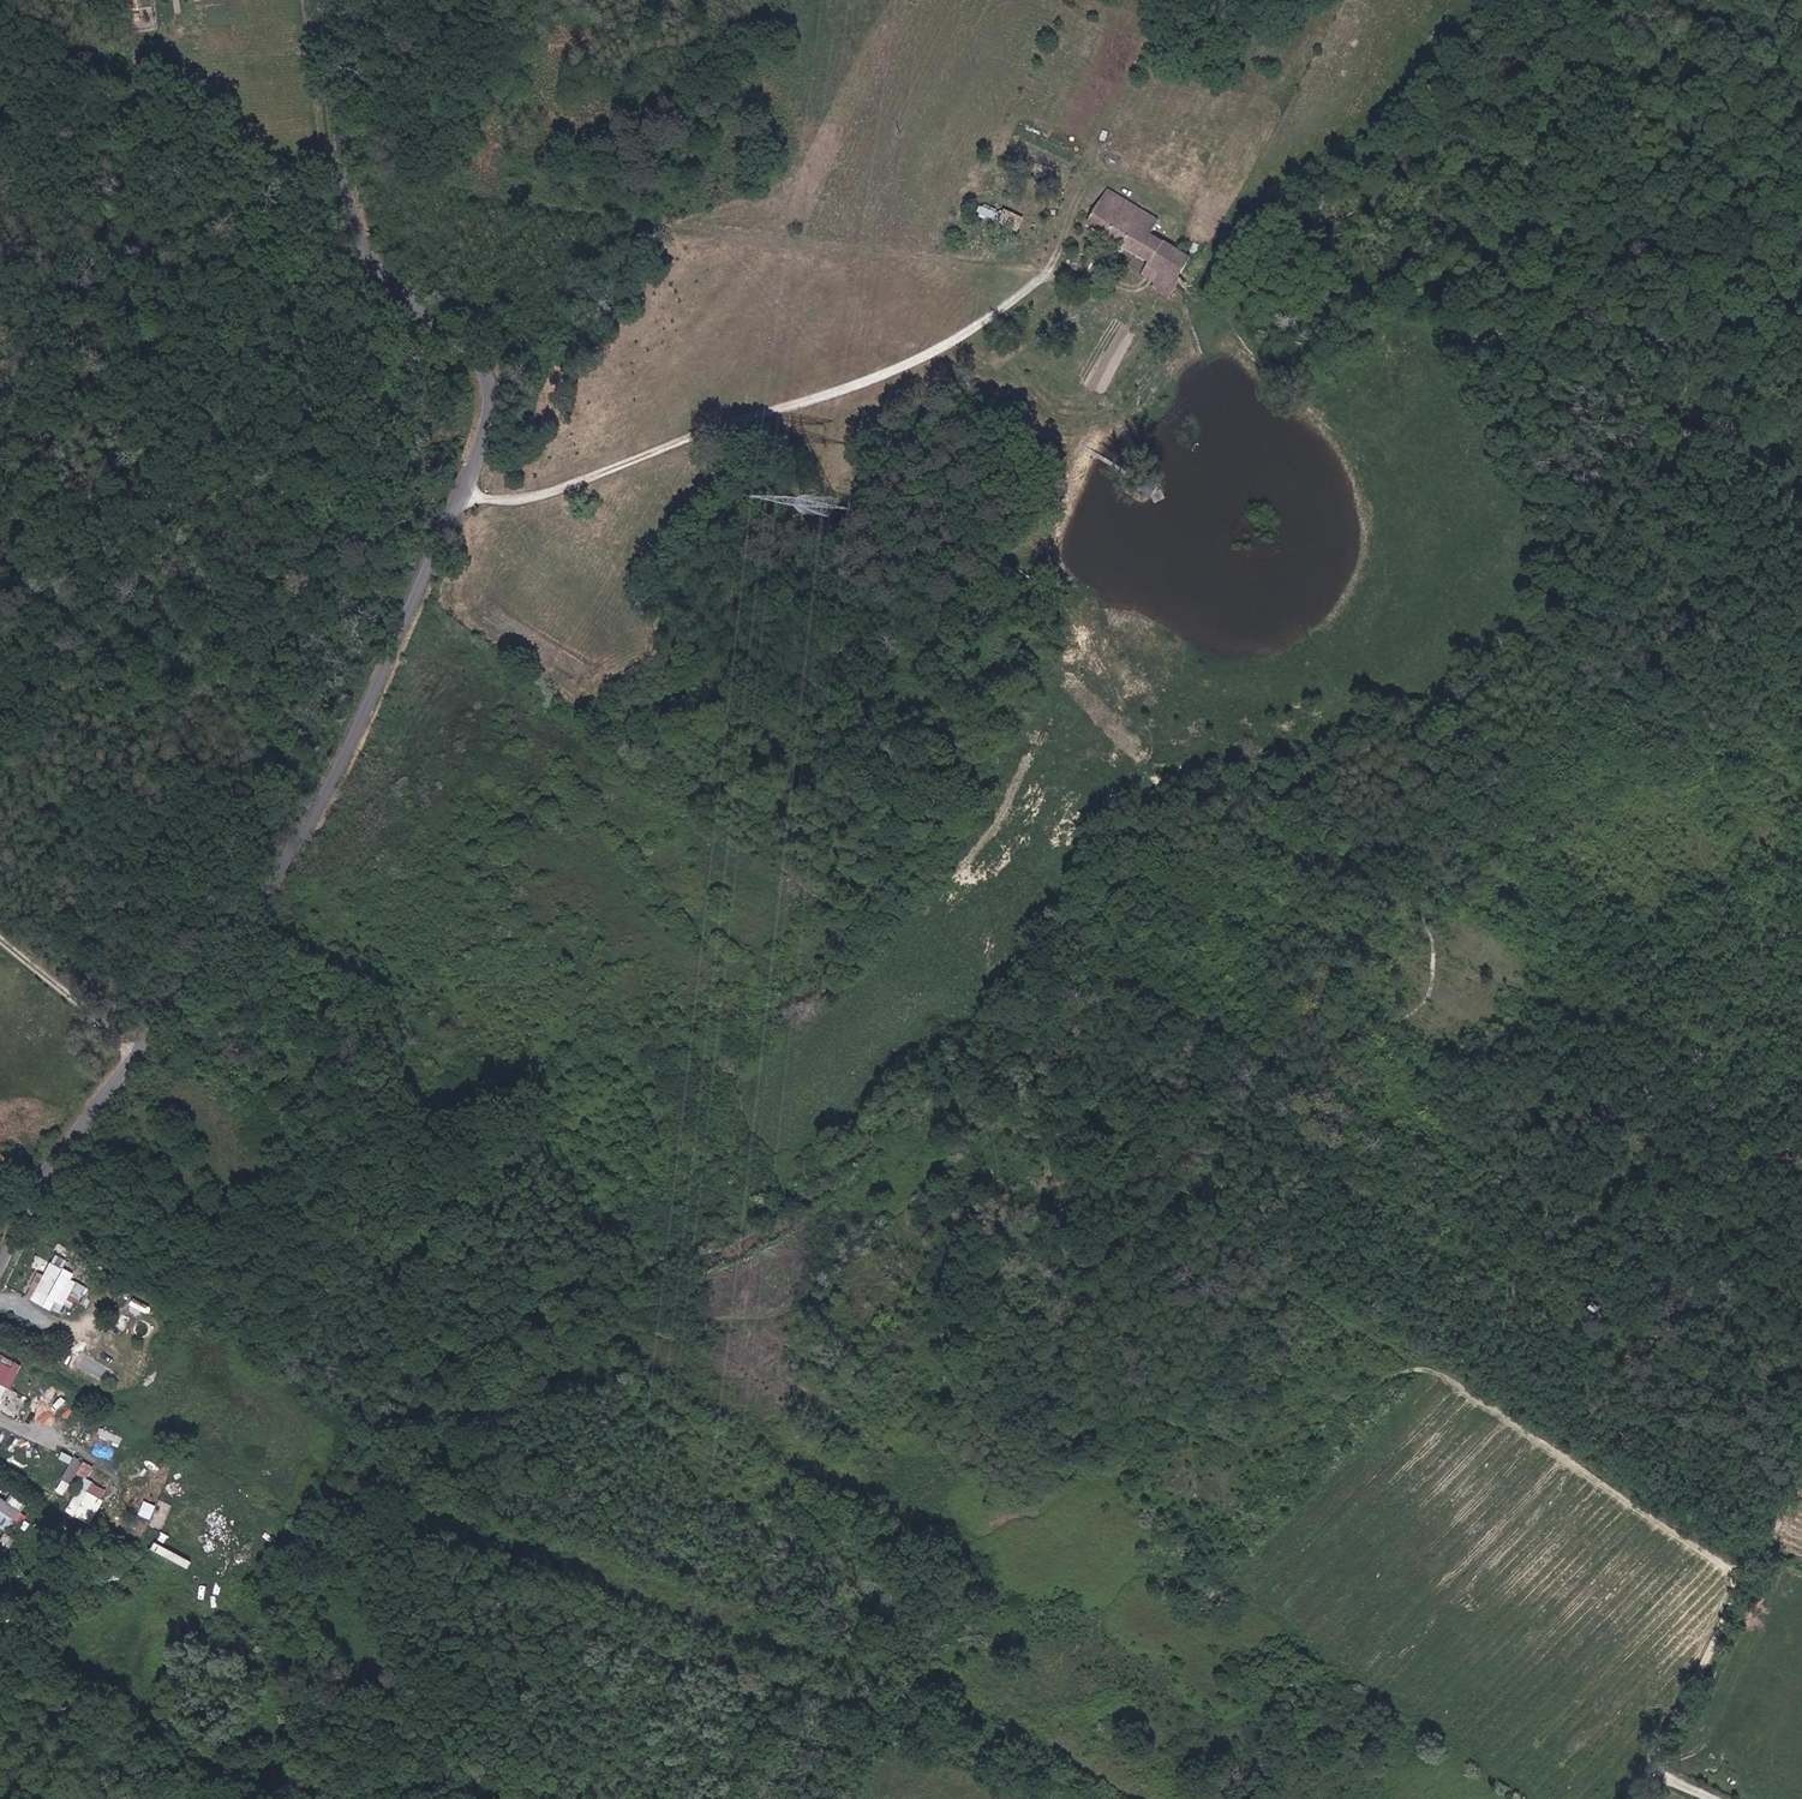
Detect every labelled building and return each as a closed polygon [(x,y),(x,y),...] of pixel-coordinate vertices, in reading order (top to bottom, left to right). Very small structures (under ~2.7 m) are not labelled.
[(1094,211),(1091,218),(1159,261),(1173,238),(1179,228),(1123,191),(1126,186),(1119,183),(1099,214),(1094,211)] [(1153,274),(1167,283),(1187,248),(1173,238),(1159,261),(1153,274)] [(1188,302),(1211,263),(1187,248),(1167,283),(1163,288),(1188,302)] [(48,1274),(29,1309),(39,1314),(58,1279),(48,1274)] [(58,1279),(39,1314),(48,1319),(66,1283),(58,1279)] [(0,1370),(0,1398),(10,1376),(0,1370)] [(87,1475),(68,1508),(91,1522),(110,1488),(87,1475)] [(15,1494),(11,1500),(0,1493),(0,1523),(10,1529),(27,1502),(15,1494)] [(153,1516),(157,1504),(146,1500),(141,1513),(153,1516)]
